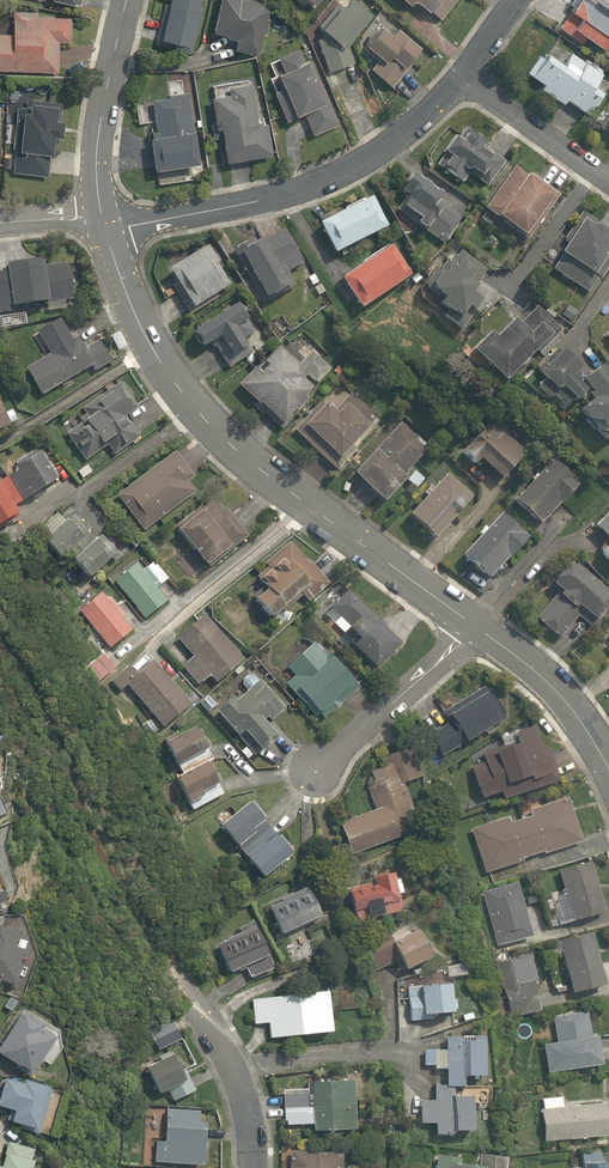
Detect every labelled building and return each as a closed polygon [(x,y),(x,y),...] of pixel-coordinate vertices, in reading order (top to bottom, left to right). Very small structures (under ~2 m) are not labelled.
[(49,3),(80,9),(82,0),(49,0),(49,3)] [(176,46),(175,53),(196,57),(207,0),(171,0),(170,5),(164,4),(157,42),(176,46)] [(261,59),(275,5),(253,0),(224,0),(216,35),(230,38),(229,41),(238,43),(235,53),(261,59)] [(422,12),(426,6),(442,18),(456,0),(406,0),(422,12)] [(562,30),(589,45),(591,42),(608,52),(608,3),(604,0),(578,0),(562,30)] [(360,65),(356,49),(382,18),(362,1),(354,11),(347,5),(327,29),(333,34),(320,49),(330,74),(360,65)] [(45,16),(16,15),(15,35),(0,35),(0,72),(60,74),(62,44),(70,44),(70,21),(45,20),(45,16)] [(417,74),(433,54),(403,30),(398,35),(385,24),(368,45),(386,59),(378,69),(400,88),(414,71),(417,74)] [(341,125),(313,61),(308,64),(301,49),(278,59),(285,74),(279,76),(285,90),(275,94),(289,126),(306,119),(314,137),(341,125)] [(596,116),(608,98),(608,95),(604,92),(608,85),(608,71),(580,51),(569,67),(550,54),(536,74),(553,87),(549,93),(573,109),(577,103),(596,116)] [(211,125),(214,140),(225,138),(230,166),(276,158),(268,115),(258,117),(251,80),(210,88),(217,123),(211,125)] [(158,133),(152,133),(158,175),(202,169),(194,100),(154,105),(158,133)] [(59,139),(65,140),(67,125),(60,124),(63,105),(32,101),(30,115),(20,114),(13,176),(49,180),(52,158),(57,159),(59,139)] [(465,129),(438,170),(459,184),(467,173),(487,187),(507,157),(465,129)] [(530,241),(558,197),(512,168),(484,212),(530,241)] [(468,209),(414,175),(401,195),(407,199),(396,216),(445,246),(468,209)] [(392,228),(374,195),(320,225),(338,258),(392,228)] [(584,213),(565,245),(568,247),(552,273),(592,298),(608,270),(608,228),(584,213)] [(305,266),(286,231),(237,257),(265,310),(298,293),(289,275),(305,266)] [(219,262),(224,259),(212,240),(170,268),(199,312),(235,288),(219,262)] [(416,279),(394,246),(342,281),(365,314),(416,279)] [(416,296),(445,317),(441,323),(461,337),(484,304),(477,299),(483,292),(477,288),(488,271),(461,252),(444,276),(435,270),(416,296)] [(81,305),(75,261),(50,265),(50,258),(11,263),(13,273),(0,274),(0,315),(81,305)] [(523,327),(516,321),(499,338),(494,333),(474,355),(509,387),(563,329),(540,308),(523,327)] [(246,343),(259,335),(244,309),(199,337),(208,352),(215,348),(229,371),(254,356),(246,343)] [(89,349),(82,337),(30,368),(48,398),(97,369),(99,373),(123,359),(110,337),(89,349)] [(297,350),(282,337),(239,389),(288,429),(336,370),(303,343),(297,350)] [(577,405),(608,445),(608,444),(608,370),(605,364),(586,378),(566,354),(541,375),(545,379),(536,387),(552,405),(558,400),(568,412),(577,405)] [(123,383),(85,409),(88,413),(79,419),(82,423),(64,436),(83,462),(109,444),(118,456),(145,436),(130,415),(140,407),(123,383)] [(385,424),(341,383),(295,433),(339,473),(385,424)] [(17,425),(0,388),(0,433),(17,425)] [(483,465),(508,486),(534,456),(493,421),(463,455),(479,469),(483,465)] [(407,475),(431,447),(403,423),(356,477),(388,505),(411,478),(407,475)] [(148,531),(200,493),(193,483),(199,478),(195,473),(209,462),(193,441),(121,495),(148,531)] [(55,490),(40,460),(10,476),(25,505),(55,490)] [(567,505),(580,489),(549,465),(518,504),(545,525),(563,502),(567,505)] [(465,517),(475,505),(447,480),(413,519),(438,541),(461,515),(465,517)] [(0,493),(0,529),(14,522),(1,493),(0,493)] [(177,527),(196,549),(180,563),(188,571),(204,558),(213,568),(251,535),(216,494),(177,527)] [(532,539),(504,514),(464,559),(492,584),(532,539)] [(70,560),(99,541),(82,516),(49,539),(65,563),(70,560)] [(597,529),(608,541),(608,517),(597,529)] [(117,555),(105,536),(99,541),(91,546),(70,560),(82,578),(117,555)] [(294,544),(260,578),(270,589),(256,603),(276,623),(305,595),(313,603),(333,584),(294,544)] [(601,556),(608,565),(608,548),(601,556)] [(171,580),(159,563),(150,569),(143,559),(115,580),(146,622),(173,601),(162,586),(171,580)] [(559,644),(582,617),(593,627),(608,608),(608,593),(576,564),(555,588),(560,593),(534,622),(559,644)] [(133,627),(104,591),(76,614),(105,650),(133,627)] [(402,641),(350,591),(327,616),(379,666),(402,641)] [(198,656),(183,668),(200,688),(215,676),(223,686),(250,663),(211,617),(184,639),(198,656)] [(321,641),(288,671),(294,678),(289,683),(308,706),(314,700),(325,713),(358,683),(321,641)] [(111,669),(100,652),(80,665),(90,682),(111,669)] [(133,681),(122,668),(104,682),(115,695),(126,686),(160,729),(192,703),(159,660),(133,681)] [(268,753),(287,738),(271,718),(287,705),(263,675),(217,713),(241,742),(252,733),(268,753)] [(427,733),(442,760),(508,724),(486,684),(442,708),(450,721),(427,733)] [(509,800),(564,781),(551,746),(546,748),(538,724),(505,736),(508,744),(483,753),(487,763),(475,767),(487,800),(506,794),(509,800)] [(224,783),(228,781),(202,725),(164,743),(178,773),(174,775),(191,810),(228,793),(224,783)] [(424,779),(413,749),(389,758),(393,769),(366,779),(377,808),(341,821),(353,856),(419,833),(402,786),(424,779)] [(510,817),(474,829),(489,874),(584,843),(569,798),(531,811),(533,817),(512,823),(510,817)] [(240,851),(276,827),(258,800),(222,825),(240,851)] [(276,827),(240,851),(261,881),(297,857),(276,827)] [(563,872),(569,893),(553,897),(561,926),(608,913),(608,907),(596,863),(563,872)] [(408,913),(400,874),(378,879),(380,887),(352,893),(358,924),(408,913)] [(6,911),(3,904),(9,902),(0,880),(0,914),(6,911)] [(537,934),(523,883),(484,893),(498,945),(537,934)] [(330,918),(319,889),(271,907),(283,937),(330,918)] [(237,940),(220,946),(232,976),(250,969),(254,979),(278,970),(259,922),(234,932),(237,940)] [(6,987),(8,982),(21,987),(36,949),(20,944),(24,932),(6,925),(2,936),(0,936),(0,985),(6,987)] [(405,959),(412,971),(437,958),(421,930),(372,957),(381,972),(405,959)] [(595,932),(559,942),(575,994),(608,984),(608,979),(595,932)] [(547,1008),(535,954),(501,962),(513,1016),(547,1008)] [(430,1017),(459,1016),(458,983),(410,984),(411,1021),(430,1021),(430,1017)] [(252,997),(255,1025),(272,1024),(273,1039),(334,1034),(330,991),(252,997)] [(23,1008),(0,1040),(0,1055),(31,1077),(58,1039),(44,1029),(47,1025),(23,1008)] [(550,1071),(605,1066),(602,1036),(594,1037),(591,1012),(556,1015),(559,1039),(547,1041),(550,1071)] [(157,1049),(183,1037),(176,1021),(150,1033),(157,1049)] [(438,1065),(439,1070),(452,1070),(452,1084),(472,1084),(471,1075),(480,1075),(480,1085),(493,1085),(491,1035),(451,1036),(451,1049),(426,1050),(427,1065),(438,1065)] [(169,1093),(174,1104),(196,1093),(176,1053),(144,1069),(159,1098),(169,1093)] [(9,1076),(2,1107),(14,1110),(12,1121),(49,1130),(58,1087),(9,1076)] [(316,1133),(363,1131),(362,1081),(315,1082),(316,1092),(284,1093),(285,1127),(316,1126),(316,1133)] [(440,1125),(440,1136),(461,1135),(461,1132),(478,1131),(476,1095),(459,1096),(459,1087),(438,1087),(439,1099),(424,1100),(425,1125),(440,1125)] [(568,1096),(544,1097),(546,1143),(608,1139),(608,1104),(569,1106),(568,1096)] [(206,1111),(168,1109),(166,1142),(154,1141),(153,1162),(209,1165),(212,1122),(205,1121),(206,1111)] [(13,1139),(5,1166),(0,1165),(0,1167),(44,1167),(45,1162),(39,1160),(43,1148),(13,1139)] [(294,1151),(293,1167),(348,1167),(349,1155),(294,1151)] [(506,1159),(482,1157),(481,1166),(465,1165),(466,1156),(439,1154),(437,1167),(505,1167),(506,1159)]
